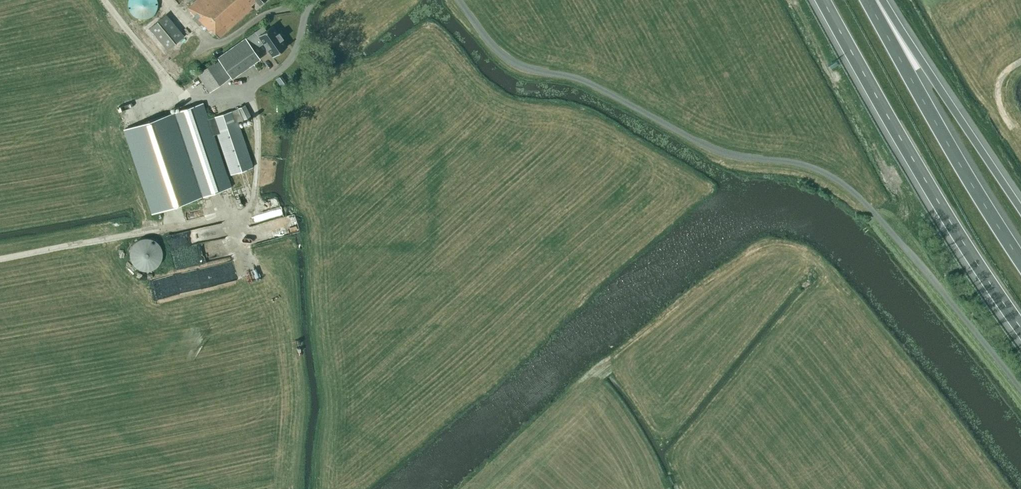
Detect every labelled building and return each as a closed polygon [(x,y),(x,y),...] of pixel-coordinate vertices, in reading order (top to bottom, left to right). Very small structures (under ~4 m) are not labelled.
[(158,5),(158,3),(157,1),(157,0),(129,0),(128,0),(128,2),(128,3),(128,5),(128,6),(128,8),(129,9),(129,10),(130,12),(130,13),(131,14),(132,15),(134,16),(135,17),(136,18),(137,18),(139,19),(140,19),(142,19),(144,19),(146,19),(147,19),(148,18),(149,18),(151,17),(152,16),(153,15),(154,14),(155,13),(156,12),(157,10),(157,9),(157,7),(158,6),(158,5)] [(188,8),(196,17),(194,19),(200,26),(203,24),(209,31),(211,29),(219,38),(252,8),(251,6),(256,1),(260,5),(266,0),(197,0),(188,8)] [(184,36),(166,15),(149,29),(167,51),(184,36)] [(259,58),(254,50),(263,43),(273,57),(287,47),(282,39),(282,38),(279,33),(278,33),(272,26),(266,30),(263,26),(245,38),(217,58),(231,78),(259,58)] [(197,74),(209,92),(230,78),(217,60),(197,74)] [(238,122),(251,117),(245,105),(209,119),(203,102),(125,129),(153,213),(231,187),(214,135),(217,134),(231,176),(253,167),(238,122)] [(162,256),(162,254),(162,253),(162,251),(162,249),(161,248),(160,246),(160,245),(159,244),(157,243),(156,241),(155,241),(154,240),(152,239),(151,239),(149,238),(147,238),(145,238),(144,238),(142,238),(140,239),(139,239),(138,240),(137,241),(135,242),(134,243),(133,244),(132,246),(131,247),(131,249),(130,250),(130,252),(130,253),(130,255),(130,257),(130,258),(130,260),(131,261),(132,263),(132,264),(133,265),(134,266),(135,267),(136,268),(138,269),(139,270),(141,270),(143,271),(145,271),(146,271),(148,271),(149,271),(151,270),(152,270),(154,269),(155,268),(157,267),(157,266),(159,265),(160,264),(161,262),(161,261),(162,259),(162,258),(162,256)] [(152,277),(155,295),(178,292),(176,274),(152,277)]
